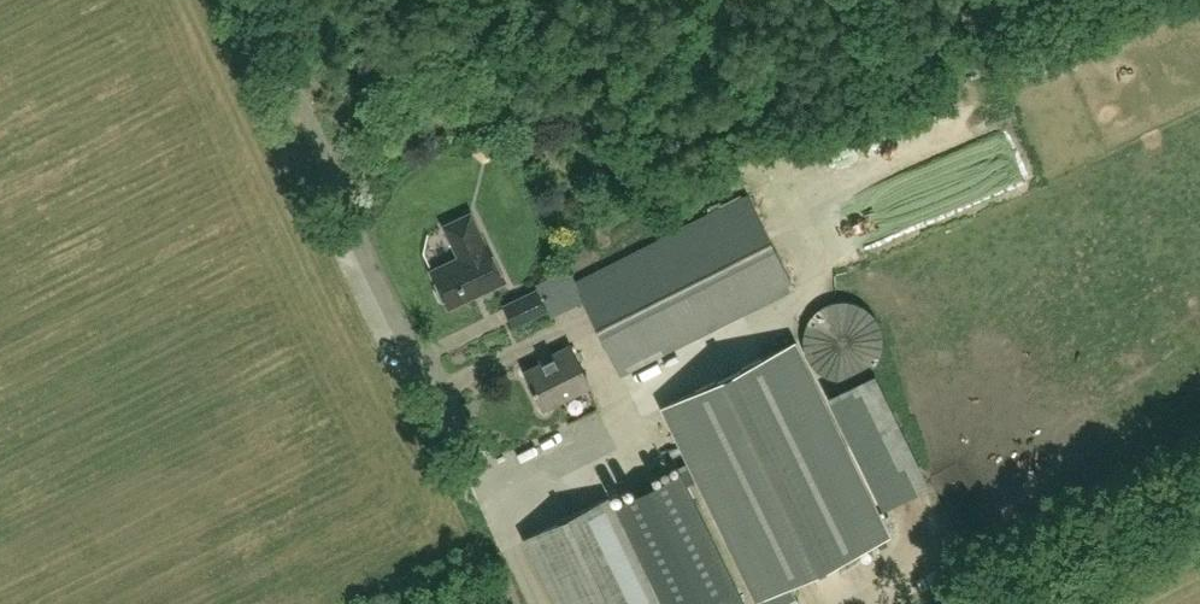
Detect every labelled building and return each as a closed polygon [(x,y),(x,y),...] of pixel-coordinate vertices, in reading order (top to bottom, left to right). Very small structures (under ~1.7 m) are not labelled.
[(491,148),(472,153),(475,167),(494,162),(491,148)] [(794,286),(763,224),(748,194),(575,281),(568,267),(536,284),(552,316),(585,300),(621,373),(794,286)] [(496,288),(481,255),(481,256),(473,240),(476,239),(469,224),(443,236),(450,251),(451,250),(458,266),(428,279),(443,312),(496,288)] [(538,289),(515,300),(503,306),(514,328),(549,312),(538,289)] [(892,535),(796,339),(660,406),(755,601),(892,535)] [(591,384),(571,345),(551,355),(552,357),(525,371),(544,408),(591,384)] [(686,463),(679,466),(681,472),(688,484),(695,481),(686,463)] [(681,472),(613,505),(609,495),(522,538),(555,603),(748,603),(688,484),(681,472)] [(790,584),(758,600),(760,603),(799,603),(790,584)]
